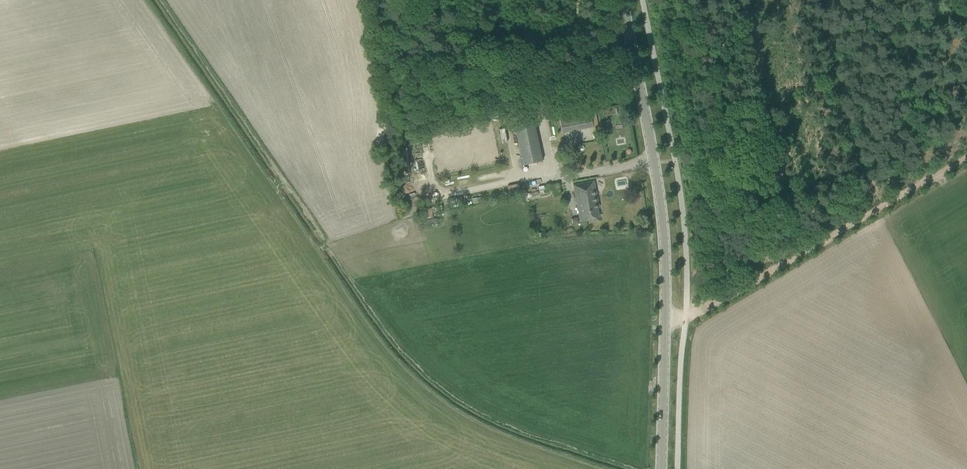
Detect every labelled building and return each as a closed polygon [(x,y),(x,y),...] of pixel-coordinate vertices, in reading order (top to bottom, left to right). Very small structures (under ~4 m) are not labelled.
[(588,118),(566,126),(572,140),(593,132),(588,118)] [(514,126),(523,166),(542,161),(534,122),(514,126)] [(472,176),(473,182),(499,176),(498,170),(472,176)] [(598,204),(594,181),(573,185),(580,221),(599,218),(596,205),(598,204)]
